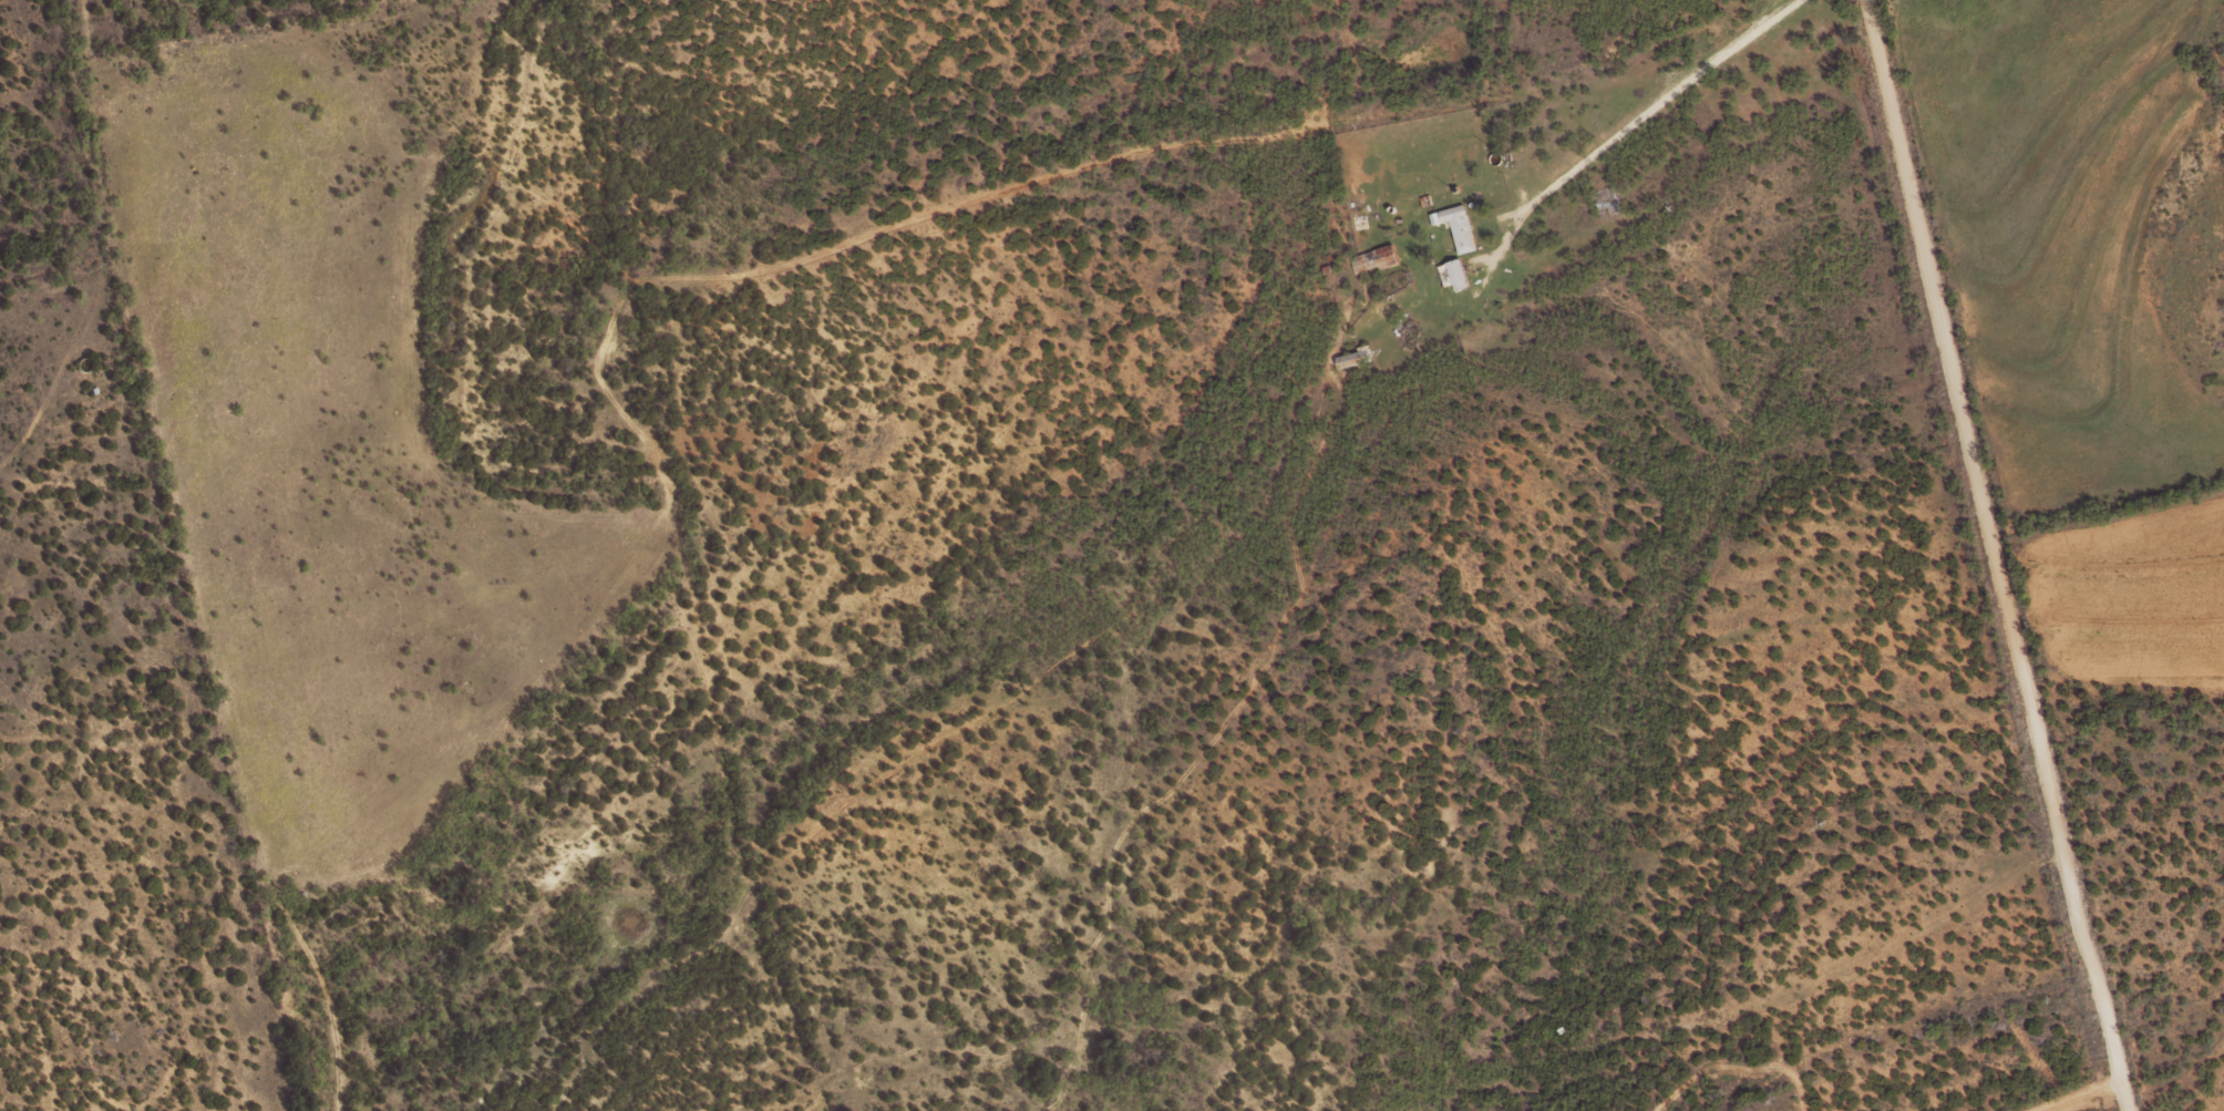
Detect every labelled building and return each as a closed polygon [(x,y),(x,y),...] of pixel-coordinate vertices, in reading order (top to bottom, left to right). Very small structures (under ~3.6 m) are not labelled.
[(1458,254),(1475,251),(1466,204),(1429,212),(1432,227),(1452,223),(1458,254)] [(1356,275),(1398,262),(1392,244),(1350,257),(1356,275)] [(1467,288),(1461,259),(1438,264),(1442,282),(1452,279),(1454,291),(1467,288)] [(1369,363),(1367,346),(1357,347),(1358,353),(1335,355),(1336,367),(1369,363)]
